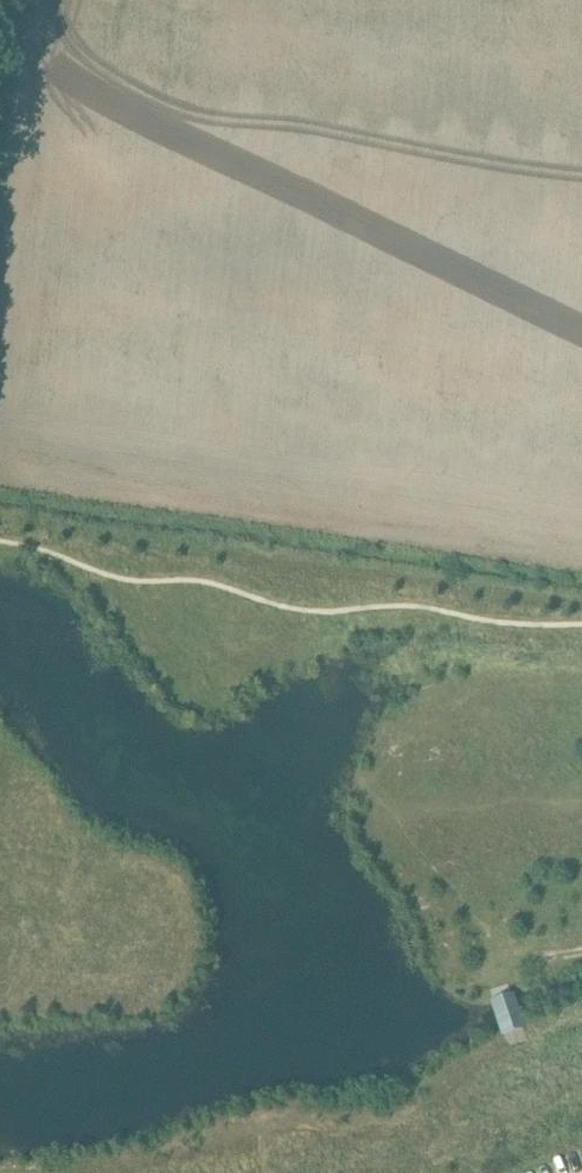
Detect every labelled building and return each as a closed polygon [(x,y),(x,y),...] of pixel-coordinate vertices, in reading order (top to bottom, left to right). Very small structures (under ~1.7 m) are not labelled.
[(508,980),(489,987),(510,1046),(528,1039),(508,980)]
